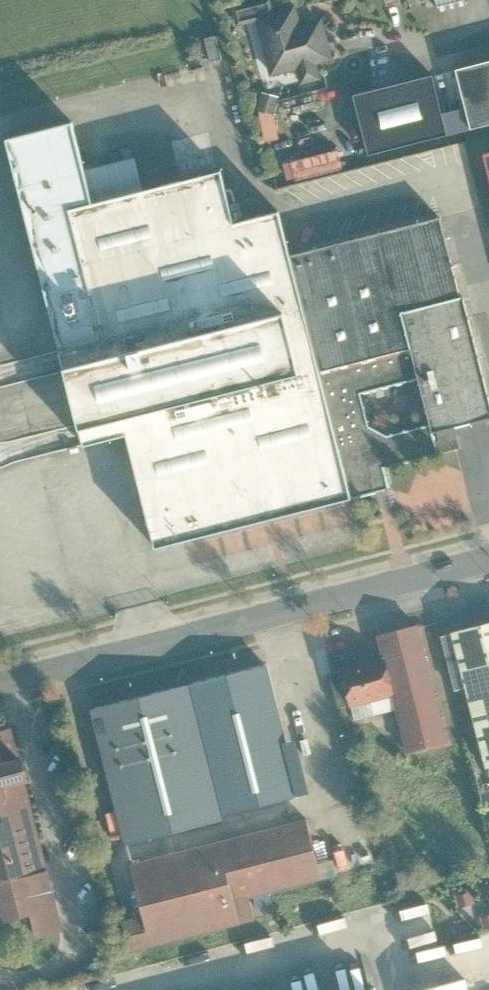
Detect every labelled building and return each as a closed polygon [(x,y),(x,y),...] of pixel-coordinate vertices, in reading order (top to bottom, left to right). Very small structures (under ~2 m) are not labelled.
[(271,1),(232,10),(238,30),(256,26),(270,81),(293,75),(296,88),(325,82),(320,65),(334,62),(322,17),(302,21),(297,5),(272,10),(271,1)] [(455,71),(471,131),(488,127),(488,62),(455,71)] [(434,74),(357,93),(371,152),(448,133),(434,74)] [(281,137),(278,92),(262,94),(266,138),(281,137)] [(88,209),(66,127),(1,142),(60,378),(53,380),(71,452),(123,438),(152,556),(382,498),(376,475),(438,459),(433,443),(488,429),(488,410),(437,221),(286,260),(276,219),(232,230),(219,177),(88,209)] [(293,159),(298,178),(345,166),(340,147),(293,159)] [(452,626),(486,765),(488,764),(488,617),(452,626)] [(382,653),(330,665),(340,706),(392,694),(406,750),(450,739),(417,620),(376,631),(382,653)] [(301,799),(266,665),(93,710),(128,844),(301,799)] [(0,726),(0,921),(33,912),(40,935),(66,926),(12,723),(0,726)] [(312,815),(134,860),(146,909),(127,914),(135,948),(258,916),(253,893),(327,875),(312,815)]
